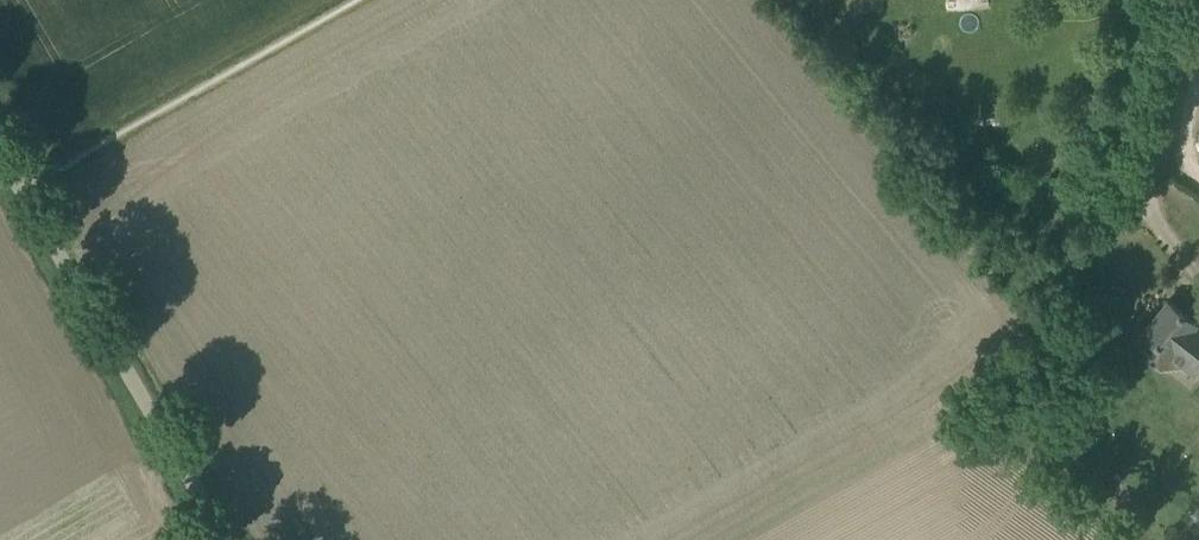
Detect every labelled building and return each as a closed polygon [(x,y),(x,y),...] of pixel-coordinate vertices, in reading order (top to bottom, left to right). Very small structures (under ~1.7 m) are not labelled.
[(1186,365),(1194,372),(1198,366),(1198,321),(1168,300),(1143,332),(1157,343),(1147,357),(1161,368),(1186,365)]
